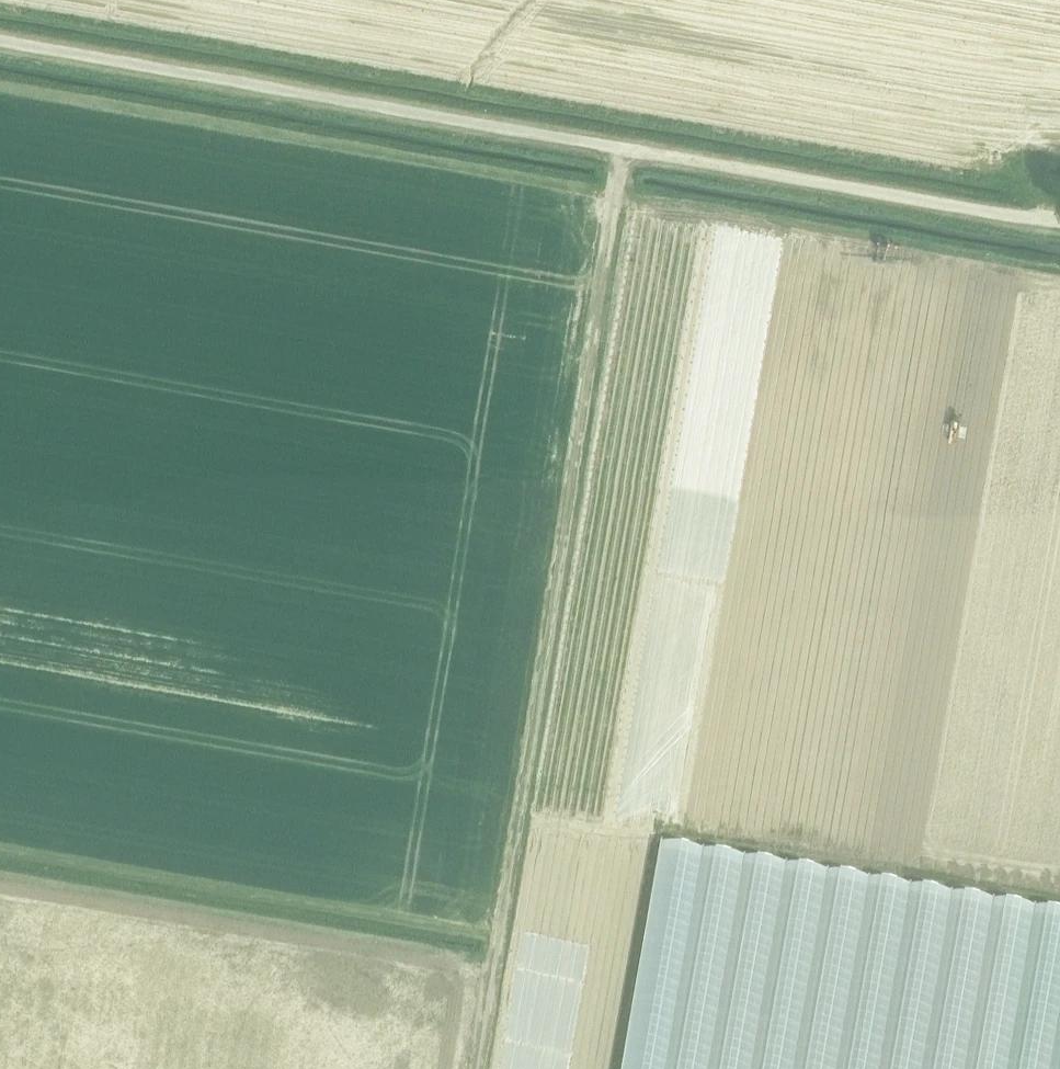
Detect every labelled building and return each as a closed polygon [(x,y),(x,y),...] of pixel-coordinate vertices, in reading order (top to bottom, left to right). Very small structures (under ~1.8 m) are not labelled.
[(623,1068),(1059,1068),(1059,914),(662,845),(623,1068)]
